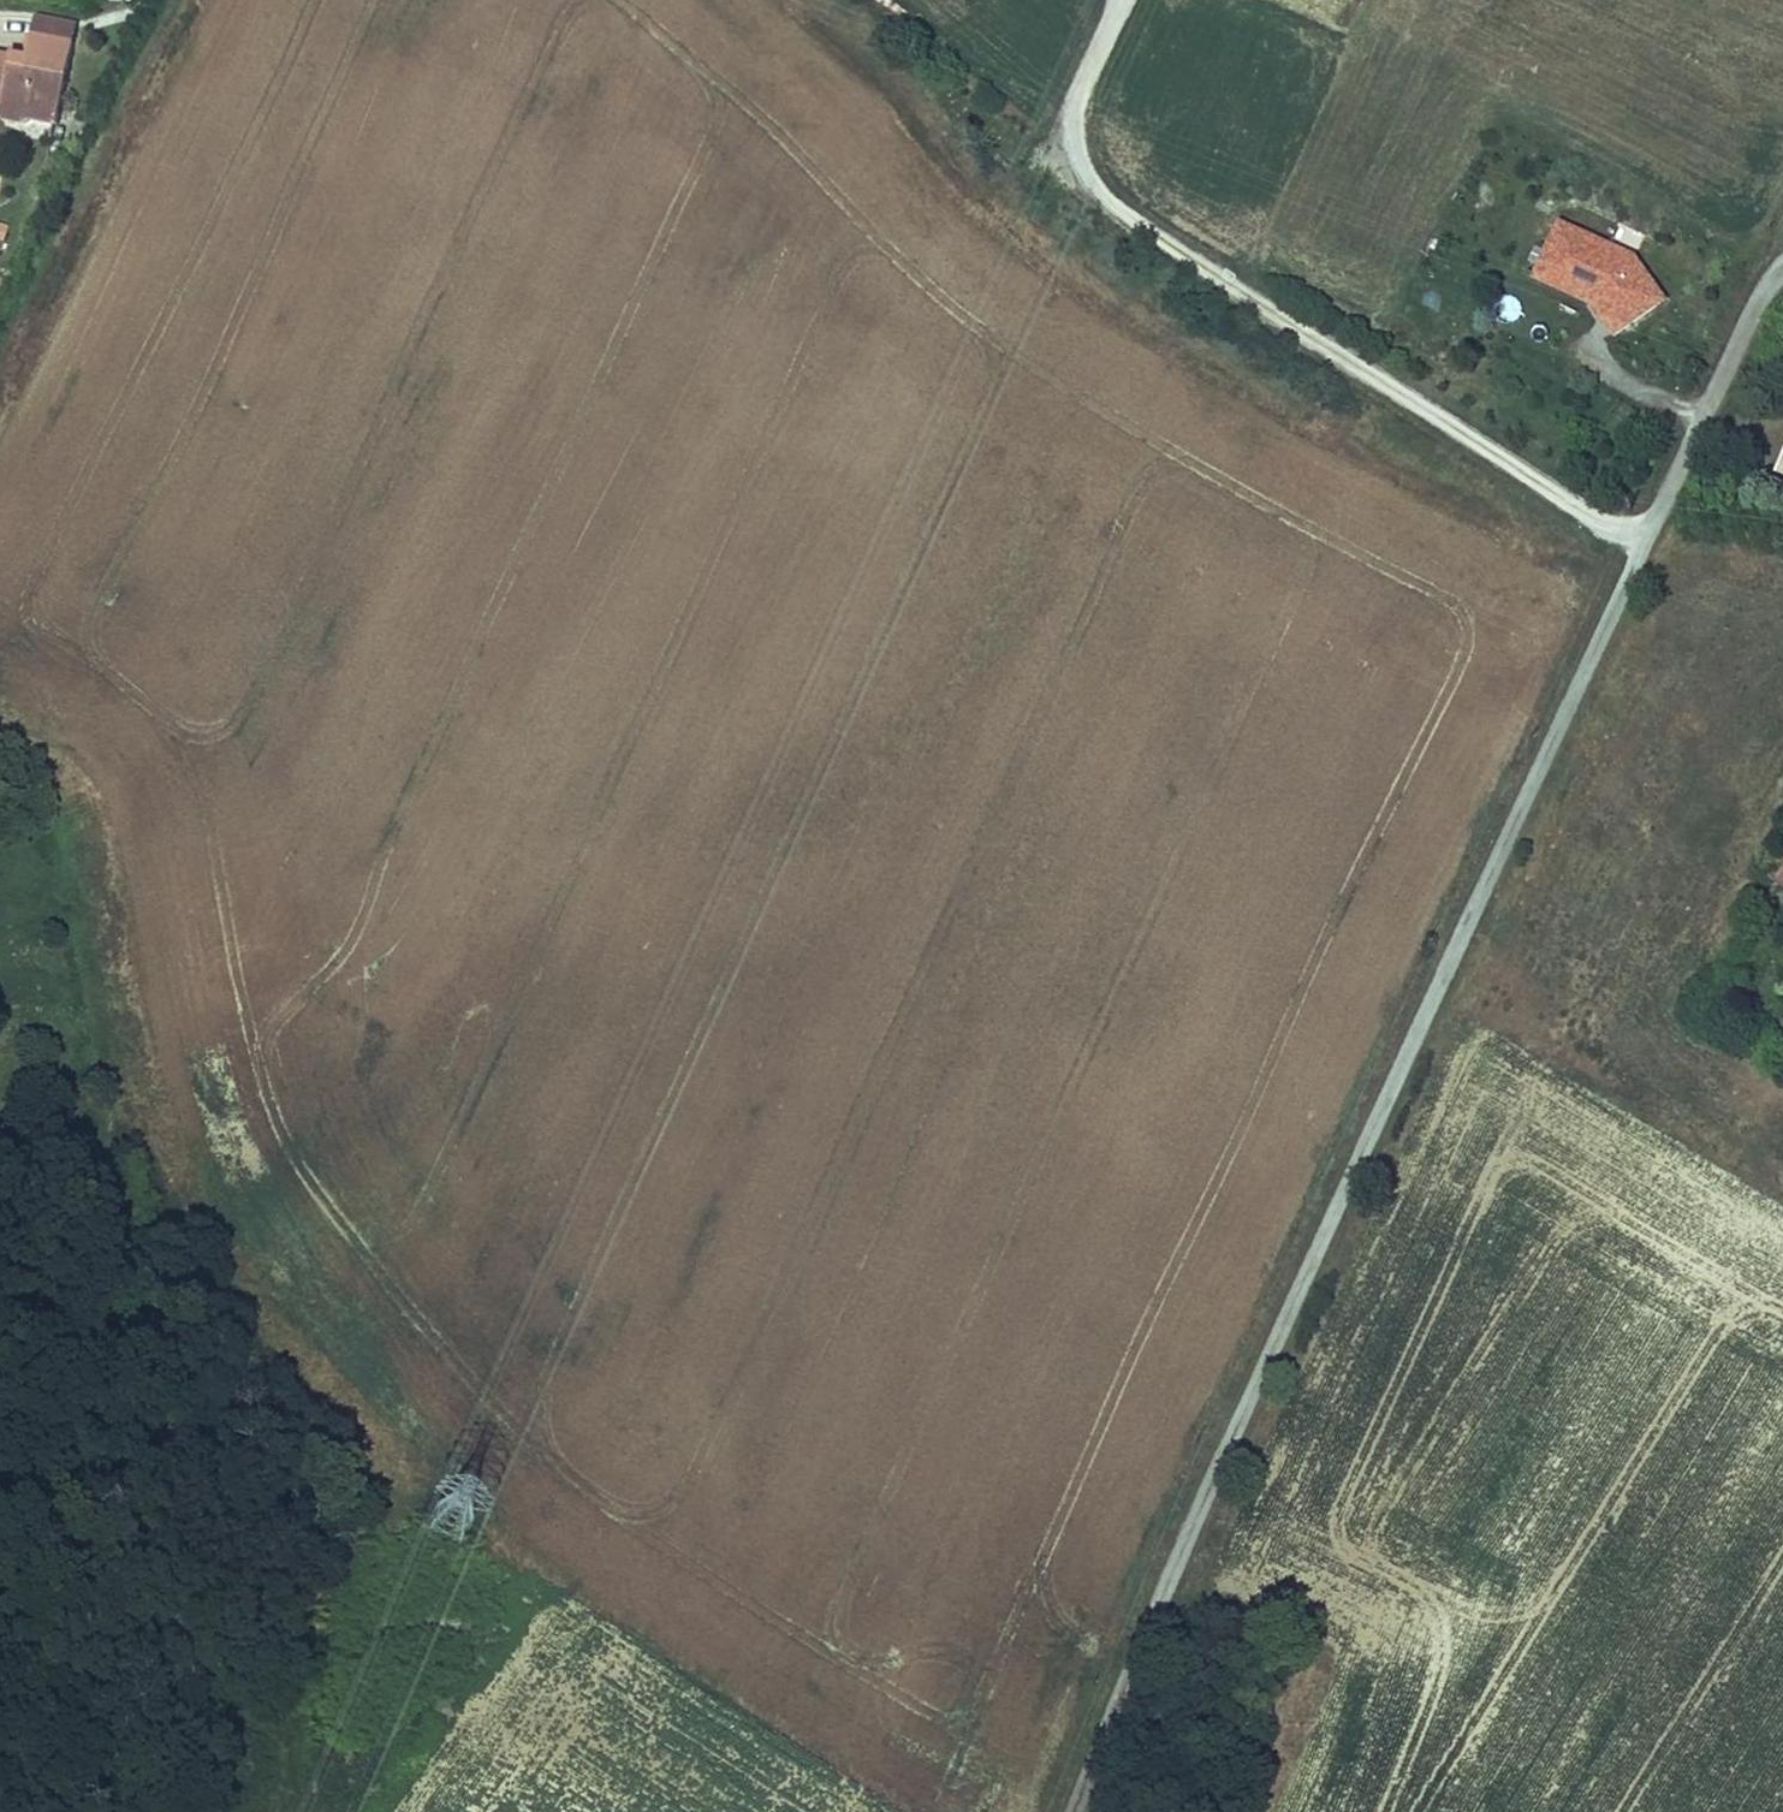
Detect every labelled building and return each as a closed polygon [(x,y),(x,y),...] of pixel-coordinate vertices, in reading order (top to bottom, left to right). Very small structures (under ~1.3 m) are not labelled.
[(73,46),(76,27),(35,16),(31,36),(73,46)] [(56,121),(73,46),(31,36),(27,51),(24,62),(5,58),(0,57),(0,115),(29,123),(31,115),(56,121)] [(5,58),(24,62),(27,51),(7,47),(5,58)] [(1631,244),(1560,210),(1527,271),(1587,298),(1613,336),(1667,293),(1631,244)] [(1774,466),(1782,470),(1782,445),(1774,466)] [(1782,887),(1782,862),(1772,881),(1782,887)]
